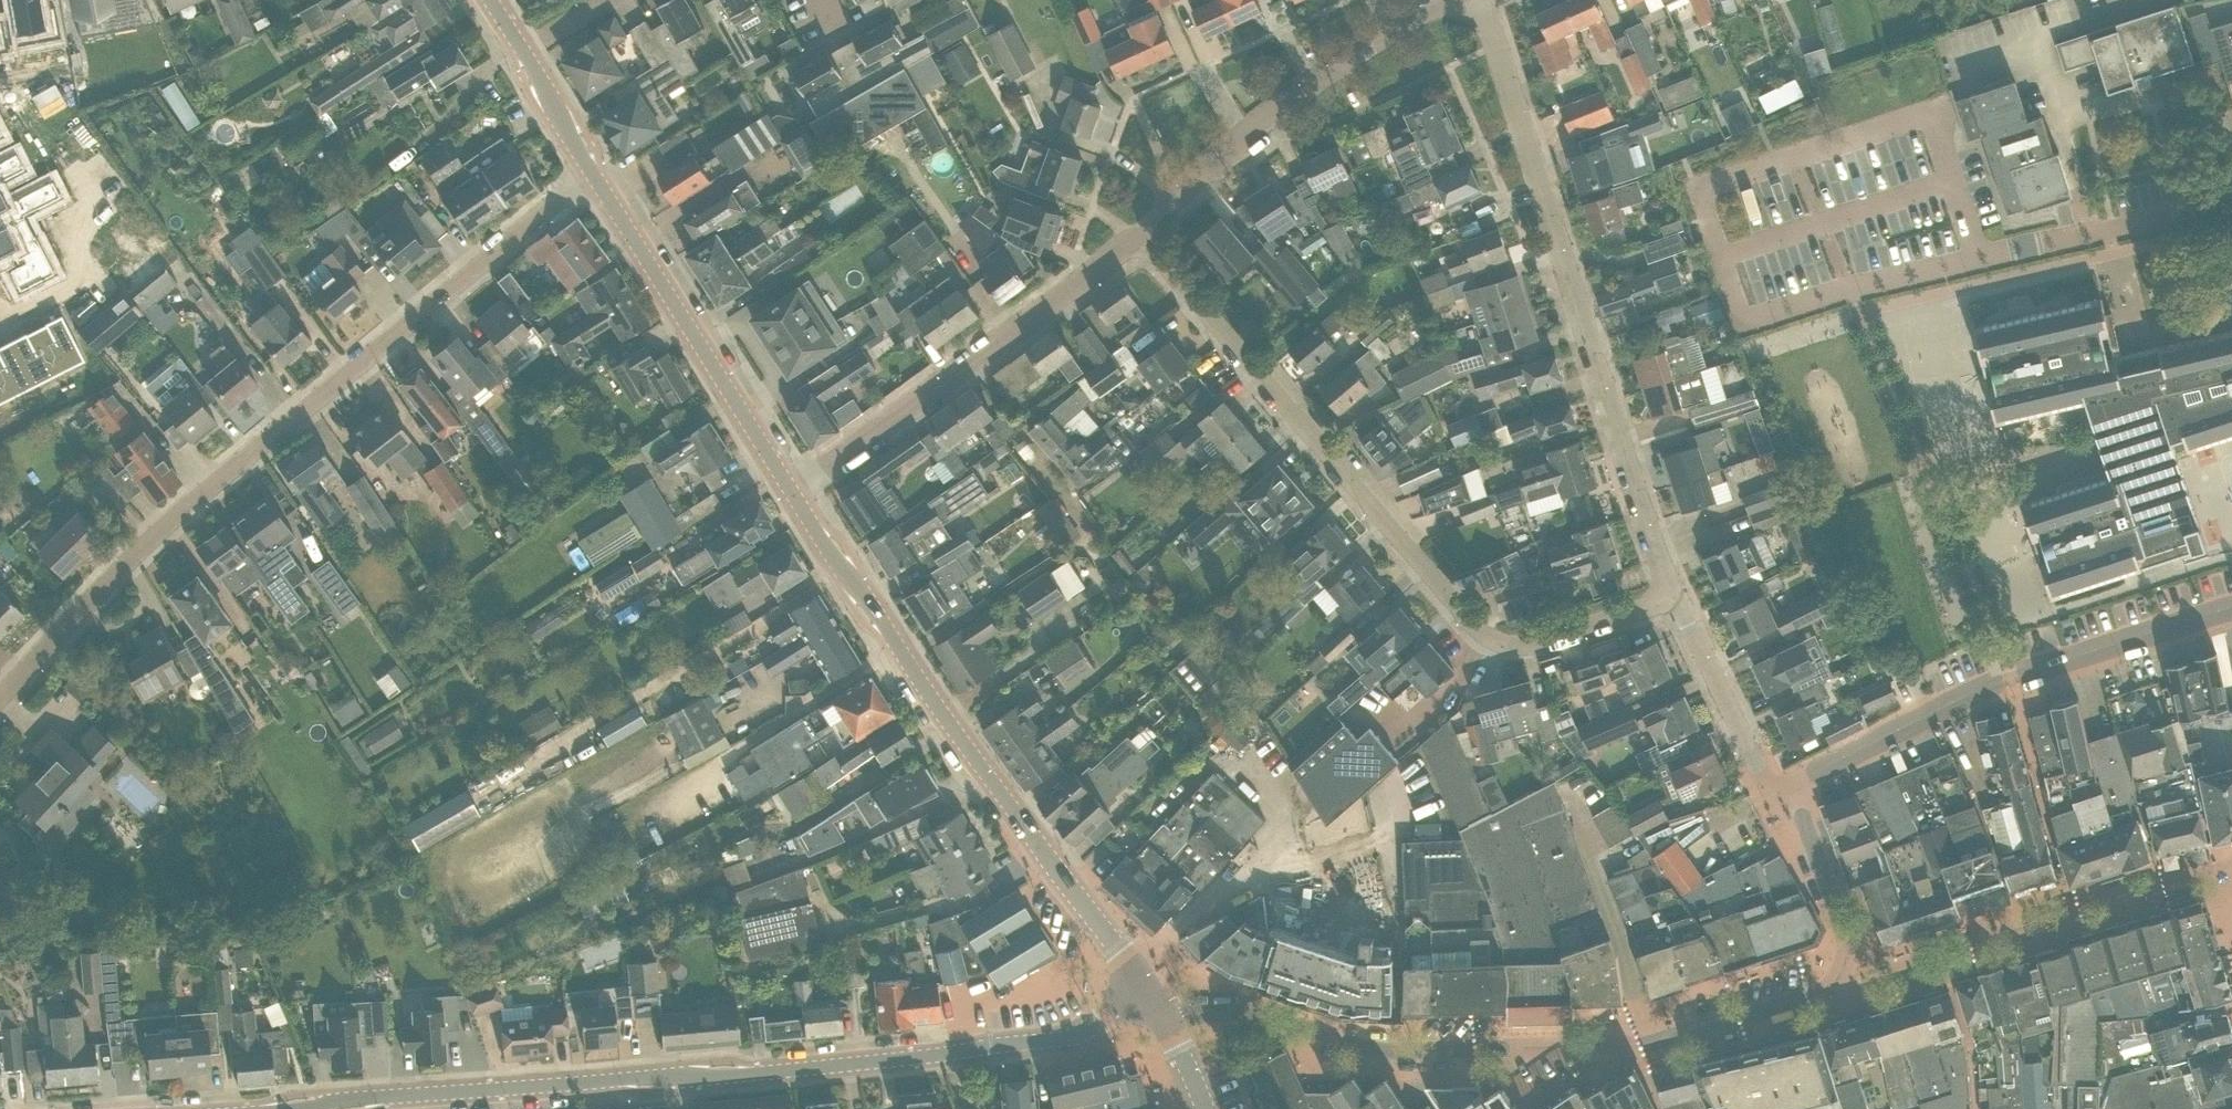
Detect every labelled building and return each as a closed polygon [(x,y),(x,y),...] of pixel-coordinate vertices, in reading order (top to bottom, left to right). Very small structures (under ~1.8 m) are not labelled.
[(17,33),(43,28),(45,39),(60,37),(54,5),(40,8),(39,0),(11,0),(17,33)] [(75,18),(107,13),(111,33),(154,26),(143,0),(72,0),(75,18)] [(171,13),(202,0),(166,0),(171,13)] [(298,12),(311,32),(328,21),(329,22),(363,0),(320,0),(298,12)] [(324,92),(332,105),(412,54),(403,39),(420,28),(449,8),(444,0),(410,0),(403,5),(377,20),(369,26),(378,40),(386,34),(394,45),(339,81),(339,82),(324,92)] [(377,20),(403,5),(410,0),(364,0),(377,20)] [(704,28),(688,0),(663,0),(664,2),(657,6),(668,26),(655,34),(670,57),(684,80),(701,71),(687,48),(695,43),(691,36),(704,28)] [(757,2),(756,0),(721,0),(722,1),(708,8),(741,66),(743,65),(756,58),(737,24),(762,10),(757,2)] [(853,65),(866,89),(905,67),(930,53),(980,25),(966,0),(955,0),(949,3),(957,17),(904,44),(901,38),(905,36),(899,24),(895,26),(891,18),(853,38),(864,58),(853,65)] [(895,2),(899,10),(917,0),(898,0),(895,2)] [(1123,11),(1127,21),(1126,21),(1145,64),(1174,51),(1161,23),(1151,0),(1147,0),(1140,3),(1139,0),(1118,0),(1123,11)] [(1197,16),(1206,36),(1232,24),(1221,0),(1189,0),(1197,16)] [(1232,24),(1261,11),(1256,0),(1221,0),(1232,24)] [(1563,2),(1575,30),(1588,25),(1600,51),(1616,44),(1601,9),(1596,0),(1568,0),(1563,2)] [(1638,17),(1650,12),(1645,0),(1631,0),(1638,17)] [(1709,4),(1707,0),(1690,0),(1705,31),(1719,24),(1709,4)] [(1562,36),(1575,30),(1563,2),(1537,14),(1548,40),(1536,45),(1548,72),(1573,60),(1562,36)] [(2194,63),(2187,42),(2175,5),(2056,44),(2065,71),(2081,65),(2079,57),(2095,51),(2108,93),(2136,84),(2134,80),(2151,74),(2152,77),(2194,63)] [(1085,45),(1103,37),(1089,7),(1071,15),(1085,45)] [(244,13),(225,22),(236,45),(254,36),(244,13)] [(606,48),(627,35),(615,17),(598,27),(603,36),(600,38),(598,36),(582,47),(584,50),(567,61),(588,94),(622,73),(606,48)] [(670,57),(655,34),(647,21),(632,30),(655,67),(670,57)] [(1126,21),(1104,32),(1111,47),(1107,48),(1110,56),(1119,76),(1145,64),(1126,21)] [(1648,76),(1663,69),(1641,22),(1626,29),(1628,34),(1636,52),(1648,76)] [(1011,80),(1036,67),(1013,23),(988,36),(1011,80)] [(959,85),(982,71),(965,42),(942,56),(959,85)] [(429,48),(384,76),(397,97),(429,76),(436,87),(451,79),(469,67),(455,43),(436,54),(433,56),(432,53),(429,50),(429,48)] [(2216,49),(2231,97),(2231,44),(2216,49)] [(853,65),(841,71),(829,51),(792,73),(807,99),(808,98),(819,116),(866,89),(853,65)] [(1636,52),(1621,59),(1637,93),(1652,86),(1648,76),(1636,52)] [(756,58),(743,65),(750,79),(773,66),(765,53),(756,58)] [(685,81),(684,80),(670,57),(655,67),(633,81),(641,93),(606,115),(612,124),(608,126),(619,142),(623,140),(628,149),(661,127),(652,113),(669,102),(664,95),(685,81)] [(812,120),(836,159),(837,161),(910,115),(934,153),(949,143),(905,67),(866,89),(819,116),(812,120)] [(1698,73),(1659,88),(1666,108),(1705,94),(1698,73)] [(762,74),(752,80),(758,91),(764,87),(765,80),(762,74)] [(1096,88),(1075,80),(1064,76),(1056,98),(1070,103),(1062,126),(1091,136),(1101,107),(1090,103),(1096,88)] [(174,80),(161,88),(187,129),(199,121),(174,80)] [(1951,88),(1949,89),(1967,142),(1982,137),(2003,200),(2004,200),(2008,212),(2024,207),(2026,212),(2027,212),(2027,211),(2072,196),(2059,153),(2059,152),(2054,153),(2042,115),(2027,119),(2015,80),(1970,95),(1975,111),(1960,116),(1951,88)] [(1780,87),(1760,96),(1768,114),(1788,104),(1780,87)] [(1572,133),(1613,117),(1603,92),(1562,108),(1572,133)] [(1363,134),(1348,140),(1359,166),(1393,150),(1395,149),(1451,125),(1440,99),(1407,114),(1411,125),(1388,135),(1384,125),(1363,134)] [(1742,104),(1723,112),(1729,125),(1748,116),(1742,104)] [(698,152),(672,168),(658,177),(675,203),(727,170),(729,173),(783,139),(782,138),(784,137),(768,112),(712,149),(710,146),(699,153),(698,152)] [(1658,113),(1628,124),(1633,138),(1643,135),(1644,137),(1664,129),(1663,127),(1658,113)] [(836,159),(812,120),(784,137),(782,138),(783,139),(806,177),(836,159)] [(1395,149),(1393,150),(1405,177),(1400,179),(1406,192),(1409,190),(1460,168),(1452,152),(1461,148),(1451,125),(1395,149)] [(1583,154),(1572,158),(1582,189),(1603,182),(1611,180),(1613,184),(1635,177),(1654,170),(1644,137),(1643,135),(1633,138),(1624,141),(1606,147),(1593,151),(1583,154)] [(444,138),(436,143),(455,173),(456,173),(461,182),(462,182),(471,194),(478,189),(483,196),(494,189),(505,206),(535,186),(510,149),(510,150),(503,140),(487,151),(494,160),(472,175),(466,166),(463,168),(444,138)] [(1082,159),(1061,151),(1032,141),(1022,169),(1002,162),(993,170),(1003,182),(1047,198),(1052,185),(1070,192),(1082,159)] [(1307,171),(1293,178),(1298,188),(1308,207),(1310,206),(1316,203),(1319,202),(1322,200),(1317,189),(1331,182),(1339,198),(1354,191),(1347,175),(1348,174),(1336,148),(1320,155),(1319,152),(1314,150),(1305,155),(1303,159),(1305,162),(1304,163),(1307,171)] [(16,154),(16,153),(0,161),(0,162),(16,154)] [(24,169),(16,154),(0,162),(0,181),(24,169)] [(1410,191),(1394,199),(1400,213),(1442,195),(1448,207),(1461,201),(1481,192),(1468,164),(1460,168),(1409,190),(1410,191)] [(1607,196),(1586,203),(1595,233),(1617,227),(1622,225),(1616,208),(1644,200),(1638,179),(1608,188),(1610,195),(1607,196)] [(699,241),(760,202),(746,180),(685,218),(699,241)] [(1373,207),(1384,201),(1374,180),(1361,186),(1373,207)] [(461,182),(440,196),(465,233),(505,206),(494,189),(483,196),(478,189),(471,194),(462,182),(461,182)] [(859,183),(821,203),(830,221),(868,201),(859,183)] [(1272,183),(1246,200),(1260,220),(1268,233),(1286,221),(1292,217),(1299,227),(1314,218),(1308,207),(1298,188),(1282,198),(1272,183)] [(44,186),(44,185),(6,204),(0,192),(0,208),(44,186)] [(0,208),(0,254),(35,236),(35,235),(34,235),(23,215),(52,201),(44,186),(0,208)] [(1016,197),(1002,235),(1019,247),(1025,249),(1041,255),(1045,243),(1051,245),(1053,241),(1056,242),(1060,231),(1057,230),(1063,214),(1016,197)] [(366,231),(364,233),(373,244),(388,262),(397,273),(437,240),(418,217),(404,200),(376,223),(366,231)] [(346,231),(356,223),(343,208),(333,215),(343,228),(346,231)] [(971,212),(958,220),(994,269),(983,277),(984,279),(1000,301),(1025,283),(1021,276),(1031,268),(1035,265),(1024,250),(1025,249),(1019,247),(1002,235),(997,231),(991,227),(972,213),(971,212)] [(346,231),(343,228),(333,215),(314,228),(328,245),(346,231)] [(703,279),(782,229),(774,216),(736,241),(738,245),(731,250),(720,233),(687,254),(703,279)] [(567,290),(608,259),(577,218),(551,238),(547,233),(526,248),(539,265),(545,260),(567,290)] [(912,276),(947,249),(925,219),(889,245),(912,276)] [(1198,238),(1195,241),(1227,278),(1253,256),(1221,219),(1213,226),(1210,223),(1196,235),(1198,238)] [(97,220),(80,234),(88,243),(89,242),(105,229),(97,220)] [(1348,282),(1368,271),(1342,221),(1322,232),(1343,272),(1347,280),(1348,282)] [(1946,250),(1958,247),(1953,228),(1941,232),(1946,250)] [(774,234),(782,229),(703,279),(720,305),(752,284),(742,268),(749,263),(752,267),(783,247),(774,234)] [(1451,275),(1507,255),(1498,230),(1465,242),(1469,252),(1446,260),(1451,275)] [(1648,262),(1673,254),(1690,248),(1679,231),(1664,236),(1642,244),(1648,262)] [(242,232),(231,240),(241,255),(252,247),(242,232)] [(0,254),(0,255),(11,250),(18,265),(9,270),(19,291),(54,273),(35,236),(0,254)] [(265,288),(285,274),(261,240),(252,247),(241,255),(249,266),(238,274),(267,314),(250,325),(282,363),(284,361),(289,360),(293,357),(294,353),(309,340),(278,302),(276,304),(265,288)] [(363,273),(349,256),(338,244),(320,259),(333,275),(311,293),(334,320),(362,297),(351,283),(363,273)] [(1317,287),(1319,285),(1287,246),(1274,256),(1306,296),(1308,295),(1317,287)] [(769,289),(813,258),(805,247),(762,278),(769,289)] [(1683,284),(1675,261),(1673,254),(1648,262),(1650,270),(1618,285),(1596,291),(1604,316),(1622,310),(1625,309),(1634,307),(1635,306),(1632,296),(1657,287),(1659,292),(1683,284)] [(1260,264),(1258,266),(1286,299),(1292,306),(1305,295),(1277,262),(1271,255),(1260,264)] [(615,268),(576,293),(584,307),(590,316),(630,291),(615,268)] [(1425,293),(1448,285),(1444,271),(1420,278),(1425,293)] [(1343,272),(1321,290),(1327,297),(1347,280),(1343,272)] [(889,274),(879,280),(887,291),(896,285),(889,274)] [(1477,288),(1467,292),(1468,295),(1472,307),(1477,324),(1489,320),(1528,307),(1517,275),(1477,288)] [(959,289),(959,290),(949,277),(929,291),(938,305),(939,304),(958,331),(979,316),(959,289)] [(1704,279),(1696,281),(1700,293),(1708,290),(1704,279)] [(1126,344),(1152,325),(1121,281),(1120,282),(1121,283),(1096,301),(1095,300),(1110,321),(1111,321),(1110,320),(1124,309),(1133,321),(1118,332),(1126,344)] [(771,347),(828,310),(809,282),(752,319),(771,347)] [(1427,310),(1456,300),(1450,284),(1448,285),(1425,293),(1422,294),(1427,310)] [(1383,308),(1409,299),(1405,286),(1378,296),(1383,308)] [(127,291),(92,319),(108,340),(144,311),(127,291)] [(621,340),(649,322),(630,291),(590,316),(557,338),(551,341),(575,378),(586,370),(581,362),(591,356),(583,343),(611,324),(621,340)] [(939,304),(938,305),(929,291),(897,313),(910,332),(921,324),(937,346),(958,331),(939,304)] [(888,327),(901,319),(885,293),(872,301),(888,327)] [(528,297),(516,307),(526,320),(540,310),(530,296),(528,297)] [(1716,296),(1699,302),(1706,322),(1723,316),(1716,296)] [(2107,358),(2102,337),(2110,335),(2101,298),(1974,327),(1996,424),(2086,403),(2109,476),(2021,504),(2052,598),(2207,548),(2176,453),(2188,449),(2189,451),(2231,437),(2231,330),(2107,358)] [(529,333),(516,317),(502,300),(478,320),(496,342),(485,351),(506,376),(528,358),(517,344),(529,333)] [(156,301),(144,311),(162,334),(181,318),(172,307),(166,313),(156,301)] [(1489,320),(1477,324),(1482,339),(1486,351),(1487,353),(1508,346),(1515,344),(1537,337),(1528,307),(1489,320)] [(1625,309),(1622,310),(1626,324),(1638,320),(1634,307),(1625,309)] [(1327,336),(1347,320),(1338,309),(1289,349),(1308,372),(1337,348),(1327,336)] [(789,376),(846,339),(828,310),(771,347),(789,376)] [(1367,344),(1394,322),(1385,311),(1358,334),(1367,344)] [(1638,320),(1629,323),(1632,336),(1666,325),(1662,313),(1638,320)] [(45,325),(36,329),(56,369),(82,356),(61,315),(45,324),(45,325)] [(1732,349),(1722,322),(1710,326),(1719,353),(1732,349)] [(1111,354),(1091,326),(1076,337),(1097,365),(1111,355),(1111,354)] [(551,341),(557,338),(550,327),(538,334),(546,344),(551,341)] [(26,333),(11,341),(31,381),(56,369),(36,329),(27,334),(26,333)] [(1072,354),(1055,330),(994,374),(1012,399),(1059,365),(1071,381),(1084,371),(1072,354)] [(1150,332),(1134,340),(1141,354),(1157,345),(1150,332)] [(1694,371),(1683,338),(1677,334),(1665,338),(1662,344),(1664,349),(1635,358),(1644,388),(1701,371),(1701,369),(1694,371)] [(455,338),(433,357),(447,374),(455,384),(456,386),(458,384),(474,403),(490,389),(506,376),(485,351),(473,360),(455,338)] [(1477,338),(1457,346),(1461,356),(1481,348),(1477,338)] [(1159,389),(1191,365),(1172,340),(1140,364),(1159,389)] [(6,394),(31,381),(11,341),(0,347),(0,382),(6,394)] [(257,384),(243,367),(223,342),(209,354),(222,370),(208,381),(229,406),(257,384)] [(651,359),(652,359),(644,346),(609,367),(630,402),(652,389),(644,376),(648,374),(668,407),(691,393),(666,352),(652,361),(651,359)] [(1484,352),(1460,359),(1456,347),(1441,352),(1445,364),(1452,379),(1489,366),(1484,352)] [(1373,366),(1380,360),(1371,349),(1322,389),(1341,412),(1368,390),(1371,393),(1385,381),(1373,366)] [(850,386),(875,370),(862,352),(811,385),(815,392),(806,398),(788,410),(812,447),(841,429),(823,401),(848,384),(850,386)] [(1452,379),(1445,364),(1441,352),(1439,353),(1415,364),(1421,375),(1398,386),(1405,401),(1451,379),(1452,379)] [(1534,360),(1473,379),(1480,401),(1522,387),(1525,395),(1529,394),(1562,382),(1563,381),(1555,354),(1534,360)] [(1087,373),(1085,374),(1100,395),(1127,376),(1126,376),(1112,355),(1111,355),(1097,365),(1097,366),(1087,373)] [(420,367),(417,370),(414,366),(405,374),(408,377),(398,385),(427,421),(419,426),(442,461),(457,451),(445,432),(452,427),(446,419),(455,413),(442,395),(420,367)] [(212,397),(198,380),(190,371),(168,388),(175,396),(162,406),(194,444),(217,425),(202,406),(212,397)] [(1653,417),(1710,399),(1701,371),(1644,388),(1653,417)] [(1047,416),(1030,430),(1055,459),(1064,451),(1062,449),(1067,444),(1065,441),(1072,434),(1076,431),(1090,436),(1100,427),(1085,407),(1091,401),(1100,395),(1085,374),(1077,380),(1082,386),(1047,416)] [(1195,409),(1214,395),(1205,383),(1186,398),(1195,409)] [(993,417),(986,407),(973,389),(954,403),(974,432),(993,417)] [(1716,420),(1759,406),(1754,389),(1710,402),(1716,420)] [(138,419),(134,422),(110,391),(88,407),(112,439),(108,442),(153,500),(179,481),(142,432),(145,429),(138,419)] [(82,392),(71,398),(75,406),(87,399),(82,392)] [(1381,422),(1362,438),(1372,451),(1369,453),(1376,462),(1380,460),(1382,463),(1416,435),(1409,427),(1428,411),(1421,394),(1392,407),(1375,415),(1381,422)] [(1130,395),(1123,401),(1130,411),(1141,403),(1136,397),(1130,395)] [(71,398),(59,404),(63,412),(75,406),(71,398)] [(1570,402),(1569,402),(1568,400),(1540,412),(1509,426),(1515,440),(1541,429),(1543,437),(1578,426),(1570,402)] [(1203,469),(1248,430),(1224,401),(1201,421),(1201,422),(1177,443),(1166,430),(1140,452),(1157,473),(1171,461),(1174,465),(1190,451),(1192,454),(1213,436),(1225,450),(1203,468),(1203,469)] [(954,446),(974,432),(954,403),(928,421),(935,430),(922,439),(939,462),(942,459),(954,475),(966,466),(959,456),(961,455),(954,446)] [(1115,405),(1114,410),(1117,414),(1121,415),(1126,413),(1127,408),(1124,404),(1119,403),(1115,405)] [(426,461),(398,425),(384,408),(349,435),(356,444),(355,444),(373,468),(386,458),(402,479),(415,469),(424,462),(426,461)] [(1758,408),(1744,413),(1750,428),(1764,423),(1758,408)] [(30,412),(18,418),(22,426),(34,420),(30,412)] [(1004,413),(992,422),(997,429),(999,431),(1005,440),(1017,431),(1004,413)] [(1475,413),(1447,425),(1456,446),(1484,434),(1475,414),(1475,413)] [(497,461),(510,452),(483,415),(470,424),(497,461)] [(18,418),(7,424),(11,432),(22,426),(18,418)] [(716,465),(730,455),(709,422),(679,441),(679,442),(654,459),(663,473),(689,456),(710,489),(725,480),(716,465)] [(1064,451),(1055,459),(1078,486),(1098,468),(1106,478),(1129,459),(1111,437),(1116,433),(1107,422),(1101,428),(1100,427),(1090,436),(1076,431),(1072,434),(1065,441),(1067,444),(1062,449),(1064,451)] [(1665,456),(1675,484),(1720,469),(1719,469),(1722,468),(1721,467),(1720,467),(1713,445),(1723,438),(1720,428),(1721,427),(1720,426),(1686,437),(1687,439),(1688,438),(1691,447),(1665,456)] [(1240,471),(1249,464),(1265,450),(1248,430),(1203,469),(1210,477),(1231,460),(1240,471)] [(334,467),(326,456),(313,438),(277,464),(323,528),(344,513),(319,477),(334,467)] [(1435,456),(1447,450),(1441,438),(1434,441),(1432,450),(1435,456)] [(1522,485),(1589,462),(1582,440),(1548,450),(1550,458),(1517,468),(1522,485)] [(907,459),(898,446),(897,445),(858,472),(867,484),(842,501),(864,533),(890,515),(870,485),(907,459)] [(992,453),(981,461),(988,471),(999,464),(992,453)] [(1771,453),(1756,458),(1761,473),(1776,468),(1771,453)] [(1406,492),(1442,476),(1434,458),(1398,474),(1406,492)] [(939,462),(932,467),(943,482),(954,475),(942,459),(939,462)] [(449,512),(467,499),(442,461),(429,468),(424,462),(415,469),(427,484),(429,483),(449,512)] [(1562,497),(1596,486),(1589,462),(1522,485),(1490,494),(1459,507),(1466,524),(1497,511),(1527,500),(1560,490),(1562,497)] [(1249,472),(1187,527),(1202,544),(1247,506),(1260,522),(1273,536),(1273,537),(1284,527),(1293,520),(1295,523),(1296,524),(1312,511),(1308,507),(1308,506),(1311,503),(1300,490),(1301,488),(1293,479),(1292,479),(1291,480),(1290,479),(1288,476),(1279,466),(1259,484),(1249,472)] [(113,474),(108,467),(99,473),(103,477),(105,479),(113,474)] [(1710,485),(1723,481),(1720,469),(1675,484),(1683,511),(1715,501),(1710,485)] [(393,521),(394,520),(363,474),(344,487),(376,535),(394,523),(393,521)] [(1464,474),(1418,492),(1418,493),(1425,515),(1472,500),(1465,478),(1464,474)] [(128,501),(105,479),(103,477),(90,490),(115,515),(128,501)] [(651,549),(681,530),(650,477),(618,496),(651,549)] [(965,480),(929,504),(931,506),(900,527),(898,524),(869,543),(891,576),(920,557),(912,545),(943,524),(943,525),(992,492),(991,491),(978,500),(965,480)] [(1768,488),(1742,498),(1748,515),(1774,506),(1792,499),(1786,481),(1768,488)] [(227,530),(226,531),(245,556),(249,553),(267,578),(280,568),(293,558),(284,545),(295,537),(265,497),(232,521),(235,525),(230,528),(227,530)] [(1069,519),(1062,512),(1051,499),(1037,512),(1055,532),(1069,519)] [(1774,506),(1748,515),(1755,533),(1785,521),(1800,560),(1813,555),(1799,516),(1797,512),(1793,500),(1792,499),(1774,506)] [(749,539),(750,538),(769,526),(765,519),(767,518),(758,502),(724,523),(730,532),(672,567),(683,585),(751,543),(749,539)] [(101,535),(86,519),(78,512),(57,532),(47,522),(31,539),(39,547),(37,550),(62,575),(101,535)] [(593,565),(641,536),(626,512),(578,541),(593,565)] [(1554,565),(1615,546),(1607,522),(1573,532),(1576,541),(1549,549),(1554,565)] [(1296,552),(1282,563),(1303,588),(1295,595),(1304,606),(1324,587),(1315,577),(1328,566),(1329,566),(1350,549),(1346,545),(1351,541),(1336,523),(1331,527),(1328,523),(1307,541),(1307,542),(1306,543),(1302,539),(1292,548),(1296,552)] [(197,546),(196,547),(218,576),(232,597),(233,596),(233,595),(259,577),(282,610),(301,596),(280,568),(267,578),(249,553),(245,556),(223,527),(198,546),(197,546)] [(974,545),(970,537),(964,528),(941,542),(942,543),(930,550),(940,566),(974,545)] [(1718,588),(1767,566),(1752,537),(1738,544),(1737,543),(1705,558),(1718,588)] [(727,570),(711,580),(723,599),(727,606),(737,600),(767,581),(775,593),(786,585),(805,574),(787,546),(758,564),(756,560),(731,575),(727,570)] [(1614,573),(1623,570),(1615,546),(1554,565),(1559,582),(1586,573),(1594,598),(1620,590),(1614,573)] [(641,581),(665,566),(655,549),(630,563),(641,581)] [(1496,560),(1476,569),(1486,591),(1515,578),(1506,555),(1496,560)] [(931,580),(906,597),(927,629),(952,612),(955,617),(973,605),(959,584),(970,576),(957,556),(940,566),(927,574),(931,580)] [(327,559),(310,572),(341,615),(359,602),(327,559)] [(436,563),(428,569),(438,583),(452,574),(446,565),(436,563)] [(604,600),(637,579),(627,563),(594,583),(604,600)] [(1156,563),(1147,566),(1150,576),(1159,573),(1156,563)] [(1363,608),(1385,590),(1364,565),(1344,582),(1341,579),(1327,590),(1340,604),(1336,608),(1348,621),(1363,608)] [(1068,602),(1061,591),(1049,573),(1020,592),(1040,621),(1068,602)] [(196,577),(171,595),(198,633),(196,635),(194,633),(183,641),(202,675),(212,692),(232,733),(254,719),(228,680),(220,668),(216,671),(207,659),(215,653),(205,639),(229,622),(216,604),(219,602),(209,588),(206,591),(196,577)] [(1745,605),(1730,613),(1743,641),(1763,631),(1778,624),(1784,636),(1815,621),(1822,617),(1832,612),(1835,611),(1824,590),(1779,612),(1774,615),(1765,597),(1770,595),(1763,581),(1760,583),(1740,593),(1745,605)] [(1524,584),(1495,593),(1501,611),(1504,610),(1530,601),(1524,584)] [(0,590),(0,637),(23,613),(0,590)] [(632,602),(614,612),(622,626),(661,602),(653,590),(632,602)] [(806,643),(836,624),(818,595),(787,613),(789,617),(770,629),(781,648),(763,659),(764,660),(802,636),(806,643)] [(1264,622),(1254,631),(1264,642),(1274,633),(1285,623),(1304,606),(1295,595),(1264,622)] [(1366,671),(1339,694),(1349,706),(1379,681),(1389,673),(1390,672),(1389,671),(1404,659),(1398,652),(1396,650),(1403,645),(1420,631),(1418,629),(1420,627),(1421,626),(1412,616),(1411,616),(1409,618),(1400,607),(1379,625),(1382,628),(1363,644),(1364,645),(1379,663),(1367,673),(1366,671)] [(727,635),(750,621),(743,610),(720,623),(727,635)] [(1832,612),(1822,617),(1827,627),(1837,622),(1832,612)] [(998,633),(997,631),(986,614),(967,627),(967,626),(937,645),(953,669),(949,671),(962,691),(971,685),(972,686),(998,669),(982,643),(998,633)] [(540,617),(526,626),(535,639),(548,630),(540,617)] [(828,680),(859,661),(836,624),(806,643),(802,636),(764,660),(773,675),(810,652),(828,680)] [(177,654),(171,644),(160,625),(135,639),(144,654),(128,663),(136,676),(131,679),(144,702),(183,680),(171,658),(177,654)] [(1356,637),(1355,636),(1346,627),(1308,664),(1316,673),(1328,661),(1329,663),(1354,639),(1356,637)] [(753,639),(736,649),(730,638),(712,648),(719,661),(727,674),(762,654),(753,639)] [(1662,647),(1659,647),(1656,641),(1628,655),(1625,648),(1602,656),(1603,658),(1563,671),(1571,694),(1578,691),(1579,694),(1615,681),(1626,702),(1645,693),(1643,688),(1672,674),(1664,657),(1665,655),(1662,647)] [(1802,641),(1754,664),(1768,693),(1792,681),(1797,693),(1833,675),(1827,662),(1815,668),(1802,641)] [(1057,673),(1085,654),(1077,642),(1049,660),(1057,673)] [(1389,673),(1379,681),(1393,698),(1413,680),(1427,696),(1447,678),(1447,677),(1454,671),(1430,643),(1413,657),(1392,676),(1389,673)] [(1201,694),(1224,674),(1198,647),(1169,671),(1195,700),(1201,694)] [(2190,660),(2168,665),(2173,684),(2183,728),(2204,723),(2204,721),(2203,718),(2204,718),(2207,717),(2209,717),(2209,719),(2230,714),(2216,652),(2195,657),(2196,661),(2190,663),(2190,660)] [(1067,688),(1095,669),(1085,654),(1057,673),(1067,688)] [(719,661),(708,667),(718,685),(730,679),(727,674),(719,661)] [(396,664),(387,671),(400,690),(410,683),(396,664)] [(1211,706),(1234,684),(1224,674),(1201,694),(1211,706)] [(742,764),(727,773),(743,799),(751,795),(770,783),(773,789),(812,765),(802,749),(832,731),(841,746),(842,747),(893,715),(891,711),(892,707),(893,707),(889,701),(885,701),(868,676),(817,707),(826,721),(827,724),(826,725),(815,732),(806,718),(806,717),(805,717),(808,715),(807,714),(763,741),(750,749),(760,766),(760,767),(759,767),(758,768),(748,774),(742,764)] [(690,677),(681,683),(686,692),(695,686),(690,677)] [(1551,703),(1537,707),(1529,680),(1503,688),(1517,735),(1539,729),(1542,742),(1560,737),(1551,703)] [(1817,699),(1828,694),(1822,681),(1796,694),(1802,706),(1779,717),(1792,745),(1816,734),(1809,719),(1823,712),(1817,699)] [(1862,713),(1896,698),(1889,681),(1859,695),(1864,705),(1860,707),(1858,708),(1867,725),(1862,713)] [(1496,740),(1517,735),(1503,688),(1477,695),(1484,721),(1467,726),(1475,756),(1467,757),(1471,766),(1501,758),(1496,740)] [(1030,716),(1044,705),(1035,692),(983,729),(1004,759),(1040,734),(1037,730),(1039,728),(1068,707),(1068,706),(1038,727),(1030,716)] [(1565,696),(1558,699),(1562,709),(1569,706),(1565,696)] [(1684,733),(1699,726),(1685,696),(1645,715),(1661,751),(1688,738),(1687,737),(1686,737),(1684,733)] [(2079,698),(2073,700),(2072,696),(2056,699),(2057,703),(2051,705),(2053,710),(2052,711),(2070,786),(2099,779),(2089,741),(2079,698)] [(1591,721),(1610,712),(1604,697),(1584,705),(1591,721)] [(684,758),(723,737),(702,698),(663,719),(684,758)] [(1831,722),(1823,726),(1825,730),(1831,743),(1832,744),(1832,743),(1867,726),(1867,725),(1858,708),(1860,707),(1855,698),(1845,703),(1850,712),(1845,714),(1831,722)] [(1641,729),(1631,705),(1631,704),(1610,712),(1591,721),(1578,726),(1589,751),(1641,729)] [(530,744),(561,725),(549,705),(518,724),(530,744)] [(597,729),(607,746),(645,724),(636,707),(597,729)] [(1051,745),(1080,724),(1068,707),(1039,728),(1037,730),(1040,734),(1004,759),(1027,790),(1041,781),(1064,763),(1051,745)] [(2099,779),(2070,786),(2052,711),(2029,716),(2048,791),(2052,814),(2060,846),(2072,882),(2148,857),(2130,804),(2137,802),(2114,733),(2089,741),(2099,779)] [(2014,726),(1999,730),(1995,716),(1978,721),(1983,739),(1989,737),(2004,791),(2009,789),(2012,801),(2033,794),(2014,726)] [(1371,729),(1358,740),(1338,717),(1287,762),(1300,781),(1312,800),(1328,824),(1349,805),(1399,761),(1371,729)] [(374,753),(403,735),(392,718),(363,736),(363,737),(358,740),(368,757),(374,753)] [(1467,757),(1458,737),(1450,718),(1422,743),(1463,838),(1484,887),(1505,947),(1510,983),(1508,1006),(1507,1022),(1573,1020),(1573,1004),(1577,1004),(1575,986),(1542,885),(1522,822),(1565,808),(1555,781),(1491,813),(1471,766),(1467,757)] [(864,736),(834,756),(845,772),(874,752),(881,763),(893,756),(911,744),(896,720),(877,731),(866,739),(864,736)] [(2190,760),(2188,760),(2172,721),(2152,728),(2150,721),(2114,733),(2137,802),(2145,800),(2158,856),(2208,844),(2201,814),(2203,814),(2190,760)] [(50,765),(17,799),(33,814),(43,824),(32,836),(45,848),(56,836),(58,838),(75,820),(70,816),(93,790),(85,783),(96,770),(93,768),(114,745),(93,726),(72,748),(68,744),(51,729),(34,749),(50,765)] [(1057,824),(1140,750),(1153,738),(1144,728),(1132,739),(1128,735),(1092,768),(1090,765),(1079,775),(1076,771),(1040,803),(1038,804),(1040,806),(1048,814),(1050,812),(1055,817),(1053,819),(1057,824)] [(1140,750),(1057,824),(1061,829),(1064,827),(1068,832),(1066,834),(1074,842),(1073,843),(1075,845),(1076,843),(1076,842),(1087,833),(1106,816),(1110,813),(1106,808),(1118,797),(1115,794),(1151,762),(1147,759),(1161,747),(1153,738),(1140,750)] [(1715,752),(1694,761),(1690,750),(1667,760),(1685,799),(1698,793),(1699,794),(1728,781),(1715,752)] [(1991,844),(1959,771),(1951,751),(1892,776),(1919,833),(1937,878),(1943,876),(1954,902),(1955,901),(2005,884),(1991,844)] [(815,769),(777,792),(794,821),(832,797),(826,786),(845,772),(834,756),(815,769)] [(1578,759),(1565,766),(1568,772),(1581,764),(1579,760),(1578,759)] [(2198,776),(2194,759),(2190,760),(2203,814),(2207,813),(2214,842),(2231,838),(2231,768),(2198,776)] [(932,787),(936,784),(923,763),(886,786),(882,781),(855,798),(838,809),(799,834),(808,851),(842,837),(832,821),(857,807),(869,826),(901,806),(901,808),(936,793),(932,787)] [(1968,778),(1982,773),(1985,772),(1983,764),(1964,769),(1968,778)] [(1202,888),(1265,821),(1214,772),(1132,858),(1128,854),(1102,882),(1157,931),(1192,892),(1189,889),(1195,882),(1202,888)] [(1983,809),(1994,805),(1982,773),(1968,778),(1983,809)] [(1300,781),(1296,783),(1300,805),(1308,803),(1312,800),(1300,781)] [(1898,843),(1896,839),(1870,785),(1856,791),(1884,845),(1912,936),(1961,920),(1955,901),(1954,902),(1943,876),(1937,878),(1919,833),(1898,843)] [(465,789),(404,824),(418,850),(480,815),(465,789)] [(1502,789),(1486,797),(1493,811),(1509,803),(1502,789)] [(1912,936),(1884,845),(1856,791),(1855,792),(1855,793),(1826,804),(1855,885),(1862,883),(1884,945),(1912,936)] [(2057,877),(2044,834),(2033,794),(2012,801),(1994,806),(1994,805),(1983,809),(1983,810),(1987,823),(1992,821),(2012,890),(2057,877)] [(1363,795),(1350,806),(1352,812),(1358,811),(1366,809),(1363,795)] [(1637,835),(1648,829),(1667,819),(1658,801),(1627,817),(1637,835)] [(1308,804),(1300,806),(1303,821),(1315,818),(1314,815),(1308,804)] [(1609,847),(1632,834),(1615,804),(1592,817),(1609,847)] [(1350,806),(1341,813),(1344,822),(1354,820),(1352,812),(1350,806)] [(1624,1002),(1617,952),(1565,808),(1522,822),(1542,885),(1575,986),(1577,1004),(1624,1002)] [(1366,809),(1358,811),(1361,823),(1369,821),(1366,809)] [(1683,849),(1710,830),(1702,809),(1648,829),(1637,835),(1653,861),(1679,896),(1703,878),(1703,877),(1683,849)] [(927,865),(975,835),(960,811),(920,836),(912,841),(927,865)] [(1358,811),(1352,812),(1354,820),(1356,831),(1357,836),(1364,834),(1361,823),(1358,811)] [(1315,818),(1303,821),(1305,830),(1317,827),(1315,818)] [(1354,820),(1344,822),(1346,833),(1355,831),(1356,831),(1354,820)] [(1369,821),(1361,823),(1364,834),(1372,832),(1369,821)] [(1317,827),(1305,830),(1307,839),(1319,837),(1317,827)] [(873,857),(897,847),(890,830),(866,840),(873,857)] [(1364,834),(1357,836),(1360,845),(1374,841),(1372,832),(1364,834)] [(927,865),(912,871),(929,897),(944,888),(949,896),(954,893),(957,898),(969,891),(970,893),(973,891),(992,879),(983,865),(990,860),(975,835),(927,865)] [(1319,837),(1307,839),(1309,848),(1321,846),(1319,837)] [(1505,947),(1484,887),(1463,838),(1402,841),(1406,909),(1430,908),(1435,1010),(1508,1006),(1510,983),(1505,947)] [(750,839),(734,845),(735,847),(739,858),(755,851),(751,841),(750,839)] [(401,845),(385,855),(392,867),(409,857),(401,845)] [(1321,846),(1309,848),(1310,858),(1322,855),(1321,846)] [(1739,869),(1738,869),(1745,891),(1728,896),(1733,912),(1743,909),(1760,959),(1815,940),(1822,928),(1779,853),(1760,864),(1757,859),(1739,869)] [(1322,855),(1310,858),(1312,867),(1324,865),(1322,855)] [(730,882),(750,875),(744,859),(724,866),(730,882)] [(697,860),(683,865),(687,876),(702,871),(697,860)] [(1715,947),(1679,896),(1653,861),(1634,869),(1660,926),(1668,923),(1686,980),(1723,968),(1724,970),(1725,970),(1715,947)] [(1745,891),(1738,869),(1735,861),(1703,877),(1703,878),(1679,896),(1715,947),(1725,970),(1726,970),(1724,964),(1735,961),(1736,962),(1737,962),(1758,959),(1760,959),(1743,909),(1733,912),(1728,896),(1745,891)] [(671,865),(659,870),(666,885),(678,880),(671,865)] [(789,950),(780,910),(810,903),(802,867),(730,892),(737,911),(748,960),(789,950)] [(1668,923),(1660,926),(1634,869),(1610,878),(1647,978),(1650,995),(1652,994),(1651,992),(1686,980),(1668,923)] [(1316,877),(1263,881),(1267,926),(1312,922),(1314,938),(1322,937),(1316,877)] [(998,987),(1053,953),(1014,890),(985,908),(982,903),(929,922),(938,962),(944,983),(989,972),(998,987)] [(2196,906),(2194,903),(2069,939),(2071,944),(2054,949),(2054,948),(2036,953),(2038,960),(2037,960),(2050,1003),(2055,1056),(2050,1057),(2051,1083),(2068,1084),(2067,1108),(2099,1108),(2100,1018),(2091,994),(2104,990),(2103,987),(2147,972),(2149,977),(2160,973),(2179,966),(2220,957),(2219,955),(2218,955),(2204,908),(2199,909),(2196,906)] [(1405,1011),(1435,1010),(1430,908),(1406,909),(1408,959),(1405,959),(1406,973),(1405,1011)] [(901,929),(929,921),(927,913),(899,921),(900,924),(901,929)] [(1245,923),(1241,926),(1229,913),(1179,938),(1194,953),(1202,952),(1207,957),(1223,968),(1230,964),(1240,971),(1241,976),(1261,982),(1278,934),(1269,931),(1245,923)] [(900,924),(893,925),(896,943),(902,942),(901,929),(900,924)] [(280,927),(265,928),(266,941),(280,941),(280,927)] [(1395,960),(1391,960),(1392,947),(1374,946),(1375,939),(1362,938),(1361,958),(1355,958),(1278,933),(1278,934),(1261,982),(1343,1009),(1393,1011),(1395,960)] [(848,987),(863,986),(858,937),(842,939),(848,987)] [(226,941),(210,942),(213,969),(228,968),(226,947),(226,941)] [(181,945),(170,946),(171,957),(182,956),(181,945)] [(935,981),(924,982),(920,949),(903,951),(906,977),(904,977),(909,1025),(912,1024),(912,1022),(940,1019),(935,981)] [(103,990),(105,1021),(107,1021),(100,950),(79,952),(83,992),(103,990)] [(2231,1000),(2231,993),(2220,957),(2179,966),(2160,973),(2149,977),(2155,994),(2172,988),(2180,1011),(2201,1010),(2231,1000)] [(2029,962),(2028,960),(2002,968),(2022,1035),(2019,1036),(2022,1078),(2025,1108),(2048,1108),(2047,1083),(2051,1083),(2050,1057),(2055,1056),(2050,1003),(2037,960),(2029,962)] [(629,996),(659,993),(657,962),(626,964),(628,985),(629,996)] [(216,1005),(232,1003),(229,968),(228,968),(213,969),(216,1005)] [(2022,1035),(2002,968),(1980,974),(1981,978),(1997,1029),(1992,1030),(1996,1043),(1995,1045),(1997,1086),(1987,1087),(1988,1108),(2025,1108),(2022,1078),(2019,1036),(2022,1035)] [(117,976),(102,977),(107,1021),(121,1019),(117,976)] [(880,1028),(909,1025),(904,977),(875,980),(880,1028)] [(1981,978),(1974,981),(1970,977),(1962,980),(1960,985),(1958,986),(1965,1007),(1977,1050),(1995,1045),(1996,1043),(1992,1030),(1997,1029),(1981,978)] [(838,998),(812,1002),(809,980),(794,982),(797,1005),(800,1005),(802,1017),(762,1023),(764,1040),(842,1032),(838,998)] [(472,1017),(502,1007),(495,984),(465,994),(472,1017)] [(596,1005),(566,1007),(566,1010),(568,1032),(582,1031),(583,1047),(618,1044),(615,1017),(631,1016),(629,996),(628,985),(603,988),(595,996),(596,1005)] [(1955,1011),(1949,990),(1869,1016),(1881,1057),(1882,1057),(1893,1108),(1971,1108),(1967,1061),(1961,1031),(1955,1011)] [(2114,1018),(2104,990),(2091,994),(2100,1018),(2099,1108),(2114,1075),(2231,1041),(2231,1027),(2228,1013),(2203,1018),(2201,1010),(2180,1011),(2180,1013),(2114,1018)] [(444,1030),(459,1029),(456,994),(431,996),(431,1009),(412,1010),(413,1026),(400,1027),(402,1051),(414,1050),(415,1062),(446,1060),(444,1030)] [(360,1036),(374,1035),(372,1000),(346,1002),(347,1015),(327,1016),(328,1032),(316,1033),(318,1057),(330,1056),(331,1067),(362,1065),(360,1036)] [(66,1014),(65,1014),(64,1002),(38,1004),(41,1049),(26,1050),(29,1081),(46,1080),(46,1083),(73,1081),(66,1014)] [(278,1002),(265,1006),(271,1024),(284,1020),(278,1002)] [(739,1042),(736,1006),(735,1004),(696,1007),(696,1009),(659,1013),(662,1049),(739,1042)] [(568,1032),(566,1010),(566,1007),(531,1011),(532,1018),(500,1021),(504,1060),(526,1058),(526,1054),(553,1051),(551,1034),(568,1032)] [(19,1026),(11,1009),(0,1009),(0,1017),(0,1018),(0,1019),(0,1035),(4,1070),(24,1068),(19,1026)] [(175,1014),(180,1071),(209,1069),(206,1040),(218,1039),(215,1010),(175,1014)] [(258,1048),(256,1030),(255,1010),(231,1012),(232,1028),(237,1084),(274,1081),(273,1072),(288,1071),(285,1045),(284,1045),(258,1048)] [(95,1040),(83,1041),(81,1012),(66,1014),(73,1081),(82,1080),(85,1082),(93,1082),(96,1079),(98,1079),(95,1040)] [(180,1072),(180,1071),(175,1014),(125,1018),(128,1047),(148,1045),(150,1072),(149,1072),(150,1075),(180,1072)] [(1881,1057),(1869,1016),(1820,1031),(1831,1066),(1843,1101),(1846,1108),(1893,1108),(1882,1057),(1881,1057)] [(288,1022),(279,1025),(280,1029),(281,1034),(283,1034),(284,1045),(285,1045),(298,1044),(288,1022)] [(1831,1066),(1820,1031),(1693,1062),(1701,1092),(1702,1092),(1711,1108),(1846,1108),(1843,1101),(1831,1066)] [(2231,1052),(2231,1041),(2114,1075),(2099,1108),(2194,1108),(2184,1076),(2187,1075),(2184,1064),(2230,1050),(2230,1052),(2231,1052)] [(1299,1080),(1286,1049),(1255,1063),(1266,1086),(1256,1091),(1264,1108),(1274,1108),(1275,1108),(1338,1108),(1332,1091),(1331,1092),(1304,1091),(1299,1080)] [(2231,1091),(2231,1052),(2230,1052),(2230,1050),(2184,1064),(2187,1075),(2184,1076),(2194,1108),(2199,1108),(2213,1105),(2215,1104),(2225,1100),(2223,1094),(2231,1091)] [(1121,1072),(1117,1057),(1045,1074),(1054,1108),(1143,1108),(1136,1077),(1131,1079),(1121,1072)] [(1701,1092),(1693,1062),(1655,1072),(1665,1108),(1711,1108),(1702,1092),(1701,1092)] [(1640,1075),(1635,1066),(1610,1080),(1583,1096),(1590,1108),(1657,1108),(1640,1075)] [(1356,1079),(1354,1076),(1351,1079),(1329,1078),(1329,1077),(1327,1077),(1332,1091),(1338,1108),(1407,1108),(1387,1078),(1383,1081),(1356,1079)] [(1033,1096),(1030,1079),(1000,1082),(1003,1108),(1039,1108),(1037,1095),(1033,1096)] [(1478,1087),(1426,1087),(1440,1108),(1519,1108),(1515,1103),(1512,1105),(1510,1102),(1511,1101),(1502,1087),(1489,1096),(1490,1098),(1486,1100),(1478,1087)] [(1582,1096),(1578,1090),(1549,1108),(1590,1108),(1583,1096),(1582,1096)] [(2223,1094),(2225,1100),(2215,1104),(2216,1108),(2231,1108),(2231,1091),(2223,1094)] [(934,1092),(898,1096),(900,1108),(935,1108),(934,1092)] [(787,1094),(692,1102),(692,1108),(789,1108),(787,1094)]
